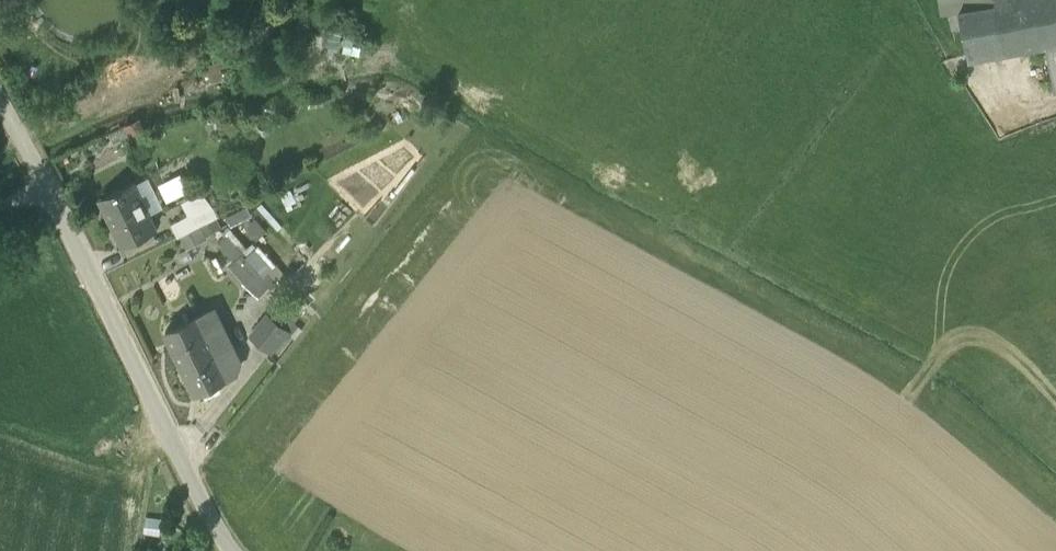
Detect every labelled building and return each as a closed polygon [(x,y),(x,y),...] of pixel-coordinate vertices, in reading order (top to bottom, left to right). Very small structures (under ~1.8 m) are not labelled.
[(1046,45),(1055,43),(1055,0),(940,0),(943,15),(960,12),(969,59),(1046,45)] [(1046,45),(1055,92),(1055,91),(1055,43),(1046,45)] [(103,198),(125,243),(156,228),(134,183),(103,198)] [(173,220),(181,236),(221,216),(197,189),(180,198),(187,213),(173,220)] [(234,224),(245,217),(257,236),(267,229),(249,202),(228,216),(234,224)] [(234,227),(250,248),(259,240),(243,220),(234,227)] [(232,228),(219,239),(236,258),(248,247),(232,228)] [(233,267),(263,296),(288,271),(258,241),(233,267)] [(217,354),(234,346),(216,307),(212,309),(220,326),(206,333),(217,354)] [(267,317),(286,332),(294,322),(275,307),(267,317)] [(175,347),(197,392),(237,372),(241,361),(234,346),(217,354),(206,333),(220,326),(212,309),(166,331),(174,347),(175,347)] [(252,335),(271,351),(286,333),(286,332),(267,317),(252,335)]
